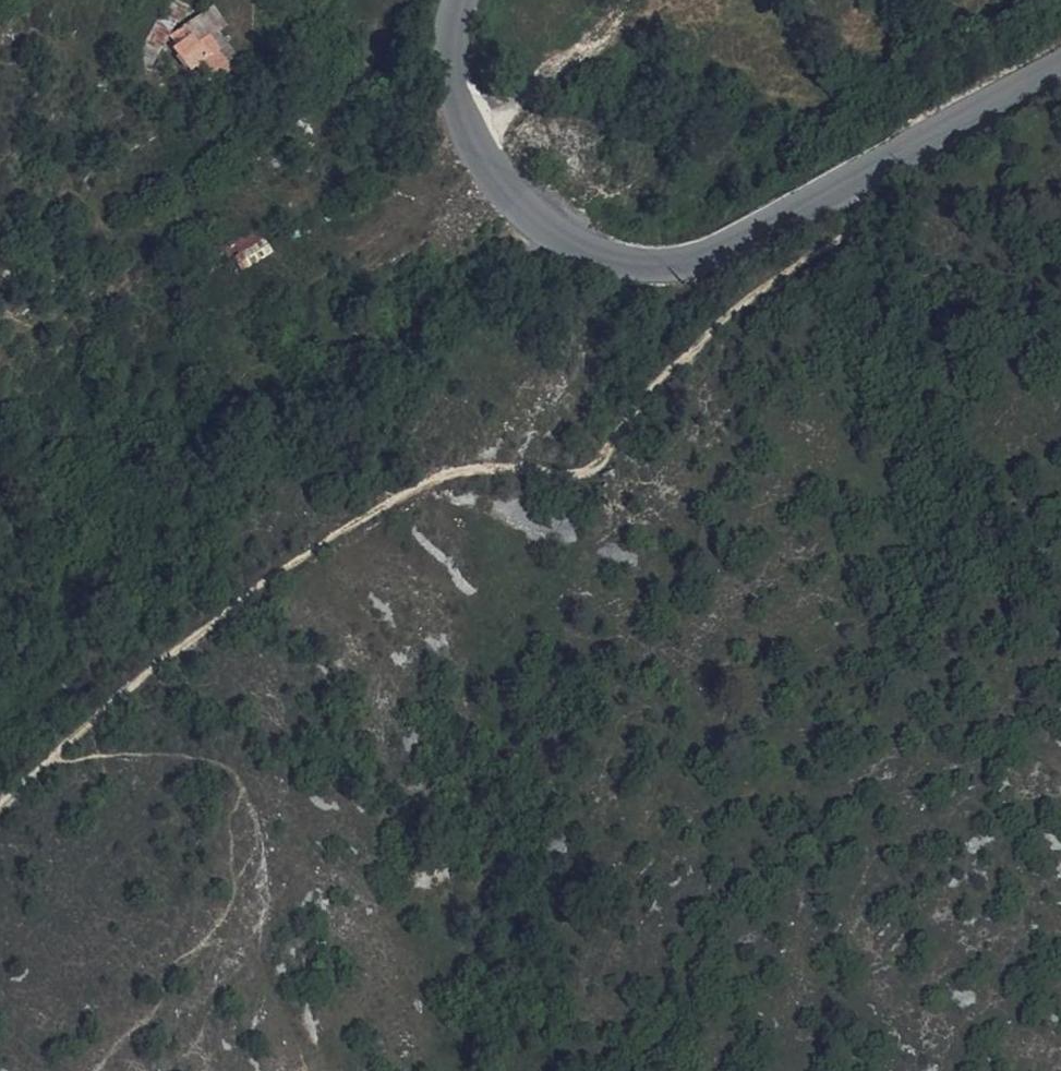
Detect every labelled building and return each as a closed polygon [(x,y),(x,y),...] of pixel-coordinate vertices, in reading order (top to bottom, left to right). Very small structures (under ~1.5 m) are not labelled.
[(235,19),(220,9),(188,68),(208,68),(235,19)] [(245,63),(264,50),(258,41),(239,56),(245,63)] [(245,63),(239,56),(227,64),(229,67),(262,66),(269,71),(276,64),(264,50),(245,63)] [(182,78),(199,83),(208,68),(188,68),(182,78)] [(260,231),(227,249),(238,270),(271,252),(260,231)]
